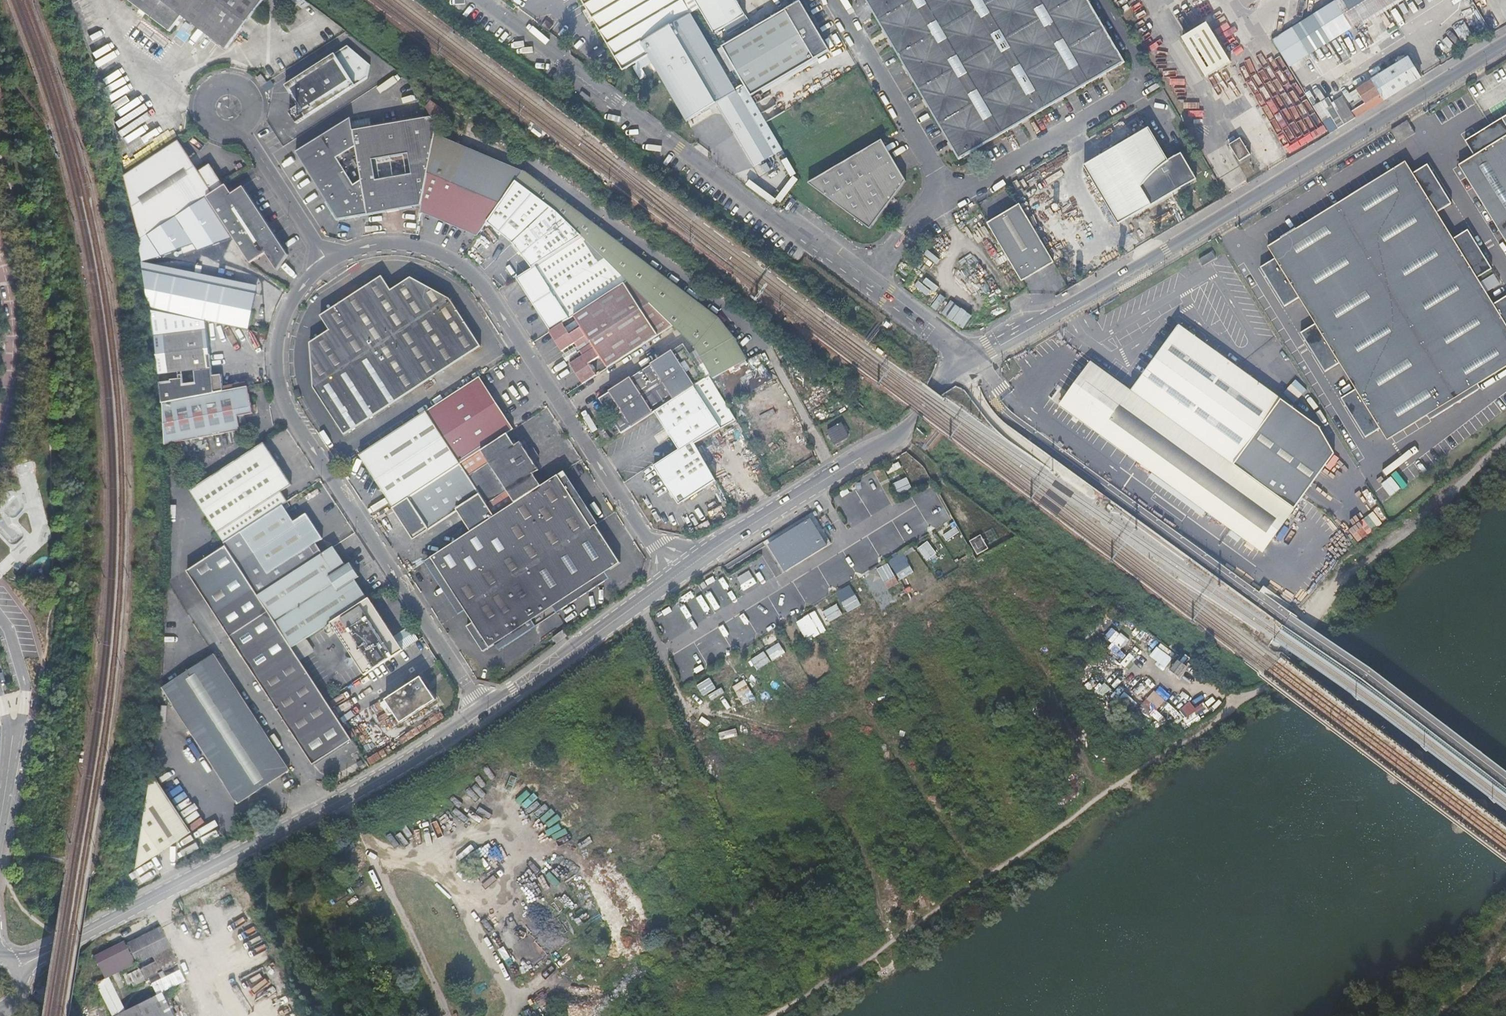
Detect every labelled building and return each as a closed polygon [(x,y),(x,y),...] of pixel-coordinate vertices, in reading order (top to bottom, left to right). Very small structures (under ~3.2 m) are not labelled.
[(263,0),(127,0),(170,32),(182,16),(226,49),(263,0)] [(623,71),(631,66),(627,58),(645,48),(642,43),(691,14),(683,0),(581,0),(623,71)] [(700,9),(714,34),(746,15),(737,0),(695,0),(700,9)] [(1089,0),(866,0),(959,160),(1125,62),(1089,0)] [(1398,0),(1339,0),(1273,41),(1289,67),(1398,0)] [(801,1),(722,47),(752,97),(830,51),(801,1)] [(649,55),(687,121),(717,104),(754,167),(774,155),(692,14),(691,14),(642,43),(645,48),(627,58),(631,66),(649,55)] [(1228,62),(1205,25),(1183,38),(1206,77),(1229,64),(1228,62)] [(370,65),(347,45),(335,53),(285,85),(298,106),(289,112),(296,123),(355,85),(368,77),(370,65)] [(1358,116),(1421,78),(1409,58),(1357,90),(1361,95),(1366,103),(1354,110),(1358,116)] [(123,77),(106,86),(109,92),(126,83),(123,77)] [(1361,95),(1357,90),(1350,94),(1354,100),(1361,95)] [(1345,125),(1355,118),(1351,112),(1342,97),(1332,103),(1345,125)] [(432,118),(438,122),(446,111),(431,101),(426,107),(432,118)] [(1337,114),(1331,117),(1338,129),(1344,125),(1337,114)] [(1487,127),(1467,139),(1477,153),(1460,164),(1505,237),(1505,115),(1487,127)] [(372,127),(353,130),(356,146),(362,180),(368,214),(422,205),(428,174),(436,134),(438,122),(432,118),(431,117),(384,125),(390,157),(408,154),(412,174),(376,180),(373,160),(378,159),(372,127)] [(1338,129),(1331,117),(1323,122),(1330,134),(1338,129)] [(351,118),(296,152),(338,219),(368,214),(362,180),(354,185),(337,158),(356,146),(353,130),(351,118)] [(1418,132),(1410,119),(1394,129),(1401,141),(1418,132)] [(372,127),(378,159),(390,157),(384,125),(372,127)] [(1169,161),(1149,128),(1112,150),(1146,208),(1197,179),(1182,154),(1169,161)] [(436,134),(428,174),(500,203),(516,181),(477,152),(436,134)] [(1251,155),(1241,138),(1229,145),(1239,162),(1251,155)] [(206,197),(224,186),(210,164),(199,171),(179,140),(124,176),(140,239),(206,197)] [(882,140),(808,184),(867,231),(867,232),(868,232),(869,232),(869,231),(906,181),(882,140)] [(1146,208),(1112,150),(1084,166),(1119,225),(1146,208)] [(758,354),(747,360),(734,337),(719,317),(527,172),(477,152),(516,181),(558,212),(582,236),(628,281),(674,326),(697,348),(714,379),(729,404),(773,380),(758,354)] [(1505,366),(1505,296),(1495,302),(1479,277),(1493,268),(1469,228),(1455,237),(1439,211),(1452,203),(1428,163),(1414,172),(1407,161),(1269,247),(1276,259),(1263,267),(1287,306),(1301,298),(1318,324),(1305,332),(1329,371),(1342,363),(1358,388),(1344,397),(1368,436),(1382,427),(1390,438),(1429,414),(1432,418),(1483,386),(1480,382),(1505,366)] [(422,205),(420,212),(478,236),(487,222),(500,203),(428,174),(422,205)] [(500,203),(487,222),(512,243),(523,256),(532,268),(582,236),(558,212),(516,181),(500,203)] [(288,255),(243,186),(232,194),(226,185),(224,186),(206,197),(250,263),(266,253),(277,270),(288,255)] [(987,223),(1024,286),(1056,267),(1020,204),(987,223)] [(532,268),(517,278),(551,331),(563,323),(574,316),(628,281),(582,236),(532,268)] [(1203,266),(1216,259),(1211,252),(1199,259),(1203,266)] [(517,278),(532,268),(523,256),(505,270),(512,281),(517,278)] [(142,261),(143,270),(257,293),(258,285),(142,261)] [(257,293),(143,270),(150,309),(249,330),(257,293)] [(321,316),(330,330),(310,343),(314,387),(345,435),(481,346),(450,298),(411,277),(391,290),(382,276),(321,316)] [(674,326),(628,281),(574,316),(581,327),(570,334),(563,323),(551,331),(549,332),(562,351),(575,343),(578,347),(576,349),(579,353),(581,352),(583,356),(570,364),(576,372),(589,364),(600,356),(608,368),(674,326)] [(1334,454),(1319,426),(1178,325),(1130,391),(1090,363),(1060,404),(1264,551),(1303,497),(1334,454)] [(177,372),(178,379),(170,379),(171,381),(160,382),(162,403),(224,391),(222,375),(213,375),(211,354),(206,355),(204,330),(163,334),(167,373),(177,372)] [(684,344),(599,399),(622,433),(655,412),(706,379),(684,344)] [(482,372),(491,365),(487,359),(478,366),(482,372)] [(589,364),(576,372),(583,384),(597,375),(589,364)] [(678,502),(680,503),(681,503),(683,502),(716,481),(696,444),(737,420),(710,376),(706,379),(655,412),(679,449),(654,466),(677,501),(678,502)] [(480,377),(426,411),(461,464),(508,433),(514,429),(480,377)] [(1293,402),(1305,391),(1297,382),(1285,393),(1293,402)] [(224,391),(162,403),(165,445),(241,430),(238,416),(246,415),(253,414),(253,412),(253,409),(252,406),(248,386),(224,391)] [(294,391),(297,399),(302,397),(299,389),(294,391)] [(360,455),(394,507),(461,464),(426,411),(360,455)] [(238,416),(241,430),(248,429),(246,415),(238,416)] [(849,436),(842,423),(827,431),(835,444),(849,436)] [(461,464),(495,516),(541,486),(534,474),(539,470),(534,461),(527,451),(521,442),(515,445),(508,433),(461,464)] [(606,443),(601,436),(596,439),(601,447),(606,443)] [(707,453),(718,472),(745,457),(734,438),(707,453)] [(224,543),(283,505),(288,502),(281,491),(291,485),(264,443),(190,491),(224,543)] [(533,446),(527,451),(534,461),(540,457),(533,446)] [(459,510),(472,531),(495,516),(461,464),(394,507),(408,529),(414,525),(421,535),(459,510)] [(345,476),(350,472),(345,465),(340,468),(345,476)] [(472,531),(431,557),(473,622),(467,626),(484,652),(495,644),(500,641),(504,647),(532,629),(528,623),(533,620),(621,563),(596,525),(592,527),(558,475),(541,486),(495,516),(472,531)] [(1391,477),(1382,485),(1391,496),(1400,489),(1391,477)] [(283,505),(224,543),(226,546),(258,595),(318,557),(311,546),(316,543),(323,539),(307,513),(294,521),(283,505)] [(811,521),(767,548),(784,576),(828,549),(811,521)] [(414,525),(408,529),(414,539),(421,535),(414,525)] [(955,527),(943,534),(947,540),(959,533),(955,527)] [(1357,527),(1351,532),(1360,542),(1369,533),(1365,528),(1361,532),(1357,527)] [(988,549),(980,536),(971,541),(978,555),(988,549)] [(917,548),(926,561),(937,553),(928,540),(917,548)] [(318,557),(323,553),(316,543),(311,546),(318,557)] [(313,765),(352,739),(293,648),(258,595),(226,546),(187,571),(313,765)] [(1339,559),(1348,551),(1344,546),(1334,555),(1339,559)] [(318,557),(258,595),(293,648),(331,623),(368,599),(356,580),(360,577),(351,563),(346,565),(334,547),(323,553),(318,557)] [(901,580),(914,571),(906,559),(893,567),(901,580)] [(745,570),(733,577),(740,590),(753,584),(745,570)] [(403,650),(370,598),(368,599),(331,623),(365,675),(403,650)] [(806,640),(832,627),(822,608),(796,621),(806,640)] [(657,618),(665,634),(679,627),(671,611),(657,618)] [(537,626),(533,620),(528,623),(532,629),(537,626)] [(1108,648),(1115,653),(1127,640),(1112,627),(1105,636),(1113,643),(1108,648)] [(557,644),(567,636),(563,630),(553,638),(557,644)] [(504,647),(500,641),(495,644),(499,651),(504,647)] [(774,665),(787,660),(784,652),(771,657),(774,665)] [(214,654),(162,688),(237,804),(290,770),(214,654)] [(1187,666),(1178,657),(1170,666),(1180,674),(1187,666)] [(401,723),(437,700),(421,677),(386,700),(401,723)] [(1124,693),(1119,700),(1133,711),(1138,703),(1124,693)] [(1159,709),(1164,698),(1151,693),(1147,703),(1159,709)] [(195,758),(199,756),(194,743),(190,744),(195,758)] [(136,868),(192,832),(152,772),(136,868)] [(161,783),(171,798),(182,791),(173,776),(161,783)] [(223,786),(218,790),(227,803),(232,799),(223,786)] [(193,829),(205,822),(201,817),(190,824),(193,829)] [(208,842),(224,833),(217,820),(201,829),(208,842)] [(180,840),(183,845),(196,837),(193,832),(180,840)] [(160,927),(127,943),(137,964),(138,963),(146,980),(174,965),(173,963),(177,961),(160,927)] [(123,942),(93,956),(105,979),(108,977),(135,964),(123,942)] [(139,969),(123,976),(127,984),(131,983),(133,986),(145,981),(139,969)] [(179,970),(151,984),(156,994),(184,981),(179,970)] [(95,983),(111,1015),(114,1015),(116,1015),(124,1011),(108,977),(105,979),(95,983)] [(543,990),(533,995),(535,1001),(522,1008),(526,1015),(530,1015),(533,1015),(536,1015),(541,1014),(539,1011),(550,1006),(543,990)] [(161,993),(124,1011),(116,1015),(114,1015),(173,1015),(161,993)]
